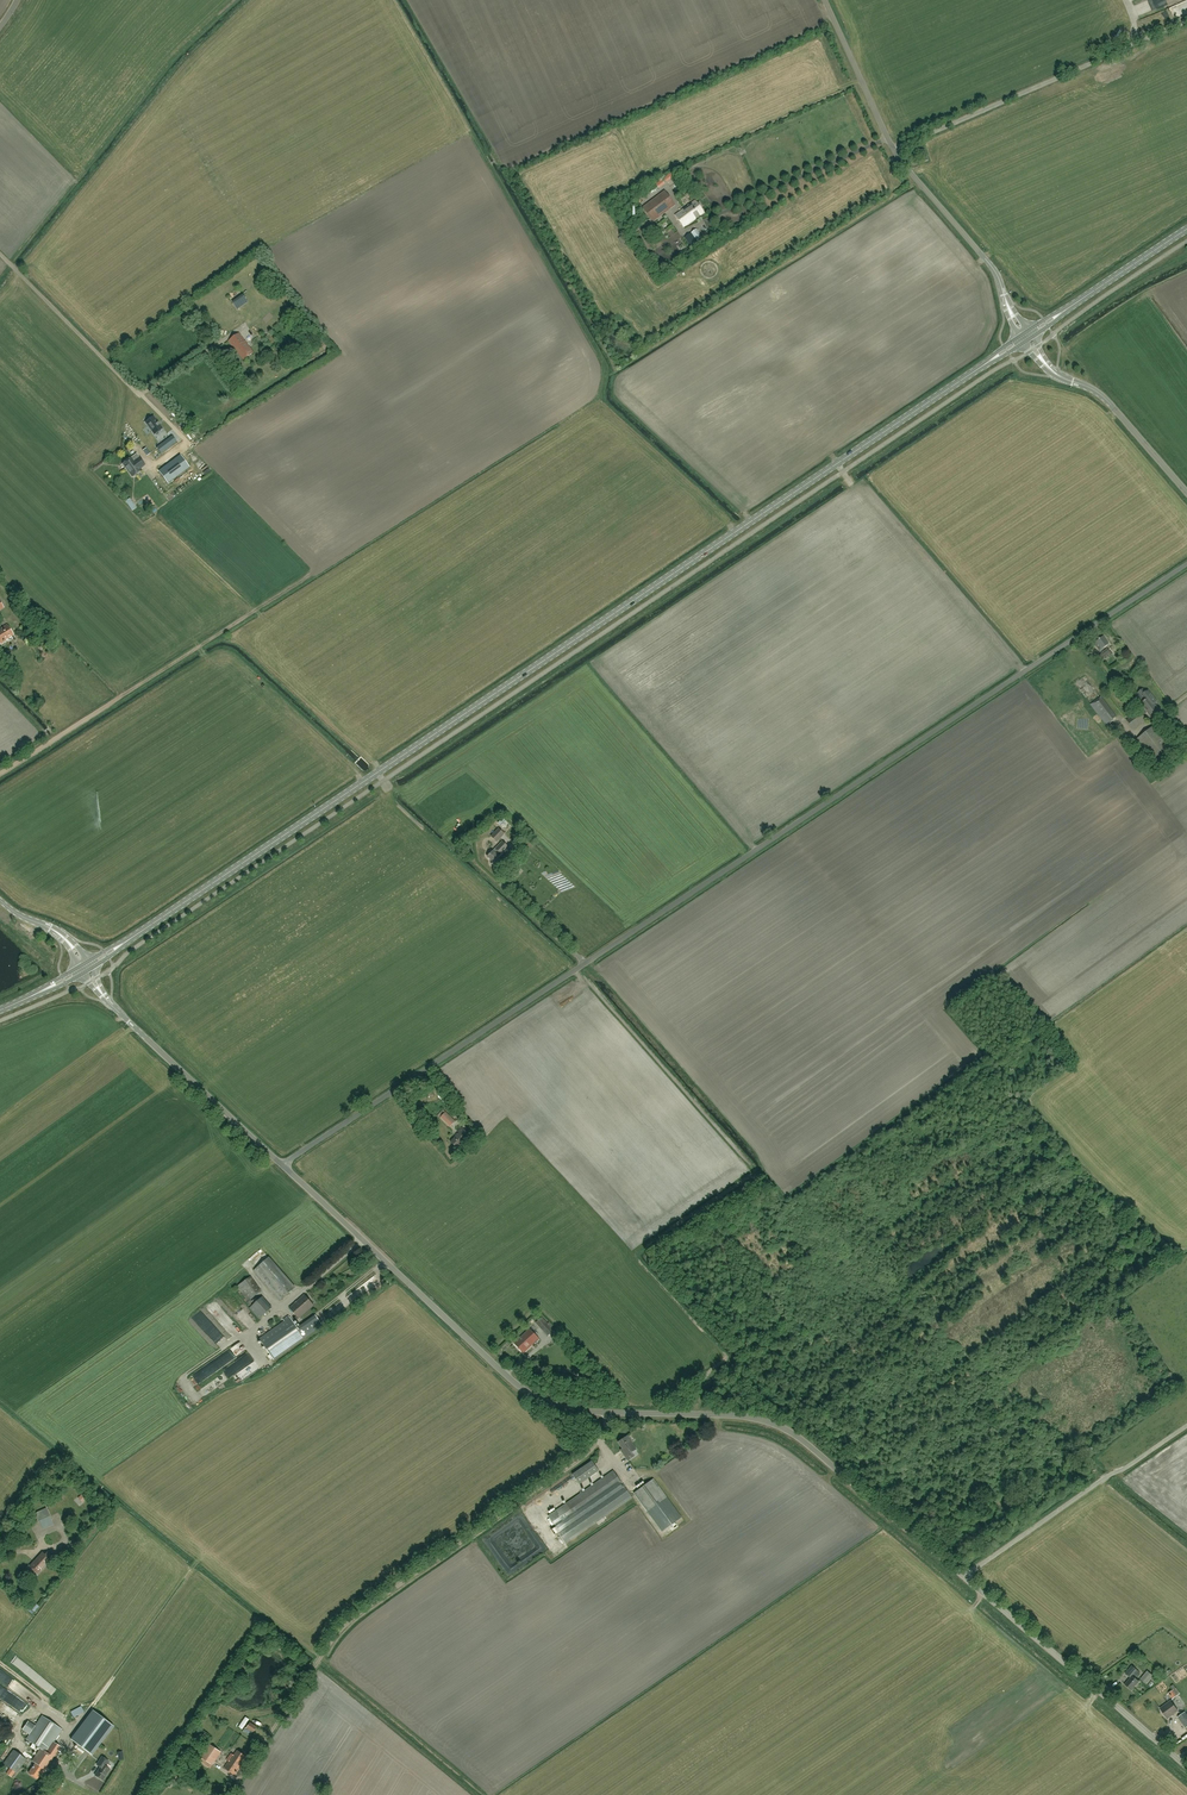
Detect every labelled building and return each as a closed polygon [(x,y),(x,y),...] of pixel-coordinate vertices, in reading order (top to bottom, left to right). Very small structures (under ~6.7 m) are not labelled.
[(675,175),(673,172),(664,178),(666,182),(675,175)] [(663,180),(657,184),(660,188),(666,184),(663,180)] [(643,208),(653,221),(675,204),(665,191),(643,208)] [(684,227),(704,212),(695,200),(675,215),(684,227)] [(643,223),(647,230),(654,226),(649,219),(643,223)] [(696,241),(703,237),(697,229),(691,233),(696,241)] [(637,234),(644,244),(648,241),(640,232),(637,234)] [(706,240),(711,237),(707,232),(703,235),(706,240)] [(682,271),(685,276),(695,270),(693,266),(682,271)] [(711,277),(717,271),(713,266),(706,273),(711,277)] [(240,286),(228,295),(235,304),(247,296),(240,286)] [(235,305),(239,310),(250,302),(246,297),(235,305)] [(228,334),(236,329),(223,310),(215,316),(228,334)] [(244,360),(253,353),(239,333),(228,341),(235,350),(236,349),(244,360)] [(158,422),(153,417),(146,422),(155,434),(162,429),(160,425),(159,425),(158,423),(158,422)] [(192,438),(185,440),(188,447),(194,444),(192,438)] [(168,439),(156,448),(161,454),(172,445),(168,439)] [(181,456),(159,472),(168,484),(190,467),(181,456)] [(138,465),(135,461),(134,462),(131,458),(128,460),(127,459),(126,459),(123,461),(123,462),(124,463),(123,464),(129,472),(133,469),(133,468),(138,465)] [(133,469),(129,472),(132,477),(133,476),(134,477),(137,475),(137,474),(136,474),(140,471),(139,469),(145,465),(139,458),(135,461),(138,465),(133,468),(133,469)] [(127,501),(132,510),(137,508),(132,499),(127,501)] [(13,635),(7,624),(1,628),(2,629),(0,630),(0,644),(7,640),(6,639),(13,635)] [(1102,649),(1109,644),(1103,636),(1094,643),(1100,652),(1103,649),(1102,649)] [(1112,654),(1113,653),(1110,649),(1108,650),(1108,649),(1099,655),(1103,661),(1106,659),(1112,654)] [(1143,689),(1136,694),(1141,700),(1143,698),(1144,700),(1147,697),(1149,700),(1149,701),(1147,703),(1148,704),(1149,703),(1150,704),(1153,702),(1154,704),(1157,702),(1154,698),(1148,690),(1145,692),(1143,689)] [(1113,727),(1109,722),(1116,716),(1101,696),(1090,704),(1110,729),(1113,727)] [(1152,717),(1160,711),(1153,702),(1150,704),(1149,703),(1148,704),(1147,703),(1149,701),(1149,700),(1147,697),(1144,700),(1145,701),(1141,704),(1144,708),(1139,711),(1139,710),(1126,720),(1133,729),(1146,719),(1144,716),(1148,712),(1152,717)] [(1157,770),(1179,753),(1156,724),(1134,741),(1157,770)] [(499,829),(491,837),(497,842),(505,835),(499,829)] [(502,842),(487,857),(493,863),(499,857),(498,857),(501,854),(501,855),(508,848),(502,842)] [(449,1127),(455,1121),(446,1112),(440,1118),(449,1127)] [(362,1124),(366,1131),(383,1120),(379,1114),(362,1124)] [(466,1142),(471,1136),(461,1127),(458,1131),(459,1133),(451,1142),(457,1148),(465,1140),(466,1142)] [(280,1301),(293,1290),(266,1260),(253,1271),(280,1301)] [(248,1301),(262,1291),(251,1276),(237,1286),(248,1301)] [(299,1318),(314,1305),(304,1295),(289,1308),(297,1316),(295,1317),(297,1320),(299,1318)] [(259,1319),(272,1308),(262,1297),(249,1308),(259,1319)] [(259,1339),(274,1360),(305,1338),(323,1325),(316,1315),(298,1328),(290,1317),(259,1339)] [(547,1336),(553,1330),(541,1317),(535,1323),(547,1336)] [(523,1353),(538,1339),(529,1329),(513,1343),(523,1353)] [(243,1342),(228,1350),(232,1358),(247,1350),(243,1342)] [(251,1354),(224,1372),(228,1378),(255,1360),(251,1354)] [(227,1355),(193,1376),(197,1384),(232,1362),(227,1355)] [(240,1384),(261,1369),(256,1361),(234,1375),(240,1384)] [(631,1453),(636,1450),(627,1436),(618,1442),(624,1451),(622,1453),(628,1461),(633,1457),(631,1453)] [(579,1484),(599,1471),(592,1461),(572,1475),(579,1484)] [(613,1471),(558,1509),(549,1515),(559,1530),(557,1531),(566,1544),(632,1498),(613,1471)] [(653,1479),(634,1493),(647,1512),(662,1532),(672,1524),(674,1526),(676,1524),(675,1522),(681,1518),(666,1498),(653,1479)] [(88,1497),(83,1492),(78,1497),(83,1502),(88,1497)] [(45,1508),(36,1513),(44,1529),(53,1525),(45,1508)] [(38,1573),(53,1557),(47,1552),(45,1554),(42,1552),(30,1566),(38,1573)] [(1135,1678),(1140,1673),(1132,1666),(1126,1674),(1131,1678),(1125,1684),(1132,1690),(1139,1681),(1135,1678)] [(16,1692),(21,1686),(0,1671),(0,1672),(0,1681),(16,1692)] [(1176,1674),(1173,1677),(1178,1683),(1181,1680),(1176,1674)] [(1141,1679),(1146,1684),(1150,1680),(1144,1675),(1141,1679)] [(1172,1699),(1180,1694),(1174,1684),(1171,1686),(1173,1689),(1173,1690),(1168,1693),(1172,1699)] [(0,1695),(0,1697),(5,1701),(11,1691),(4,1688),(0,1695)] [(1168,1718),(1178,1711),(1171,1700),(1160,1708),(1168,1718)] [(72,1711),(75,1716),(85,1711),(82,1706),(72,1711)] [(92,1755),(114,1726),(93,1710),(71,1739),(92,1755)] [(1186,1727),(1186,1715),(1185,1712),(1178,1717),(1186,1728),(1186,1727)] [(44,1773),(45,1771),(54,1757),(61,1747),(53,1742),(62,1729),(42,1716),(35,1726),(28,1721),(23,1729),(30,1734),(27,1739),(33,1743),(30,1747),(34,1749),(36,1745),(40,1748),(32,1760),(35,1763),(29,1773),(37,1778),(42,1771),(44,1773)] [(253,1733),(257,1727),(250,1722),(246,1728),(253,1733)] [(202,1731),(195,1741),(201,1745),(208,1735),(202,1731)] [(212,1765),(221,1752),(215,1747),(210,1744),(201,1757),(212,1765)] [(4,1763),(10,1768),(6,1773),(12,1777),(15,1772),(17,1773),(27,1759),(13,1749),(4,1763)] [(243,1760),(246,1756),(238,1750),(234,1755),(231,1753),(227,1759),(229,1761),(225,1767),(235,1774),(244,1761),(243,1760)] [(105,1766),(109,1761),(102,1756),(97,1764),(100,1766),(95,1775),(103,1780),(110,1769),(105,1766)]
